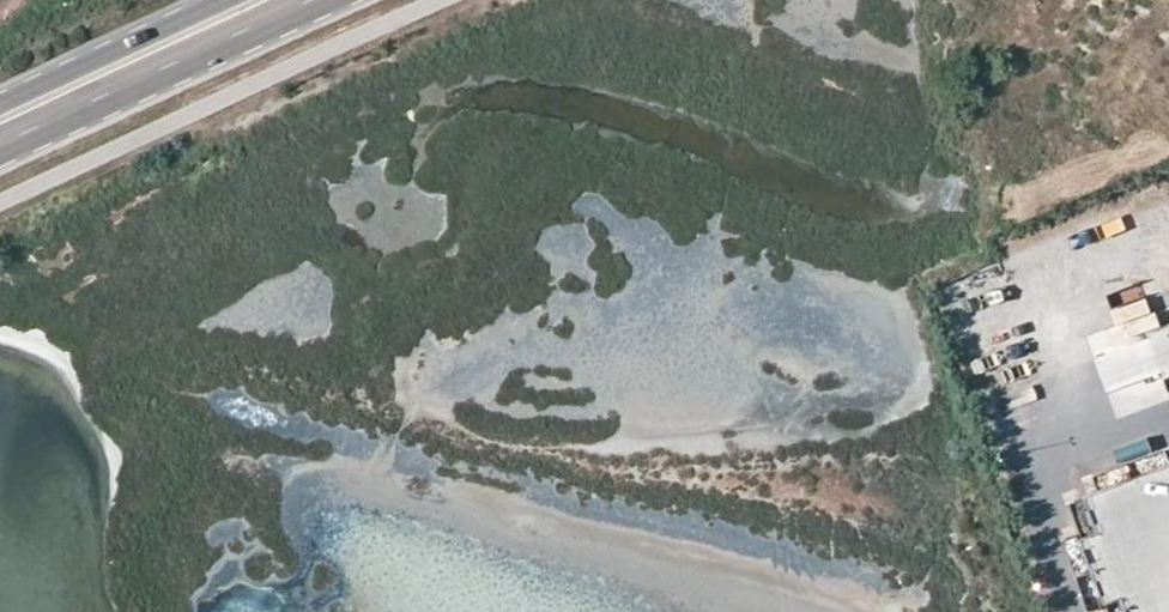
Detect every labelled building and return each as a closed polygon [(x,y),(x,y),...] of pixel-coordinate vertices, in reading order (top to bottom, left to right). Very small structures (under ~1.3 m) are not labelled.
[(1168,366),(1168,334),(1107,351),(1115,381),(1168,366)] [(1096,533),(1168,507),(1168,466),(1083,496),(1096,533)] [(1096,533),(1079,539),(1103,604),(1120,598),(1124,611),(1168,611),(1168,507),(1096,533)]
